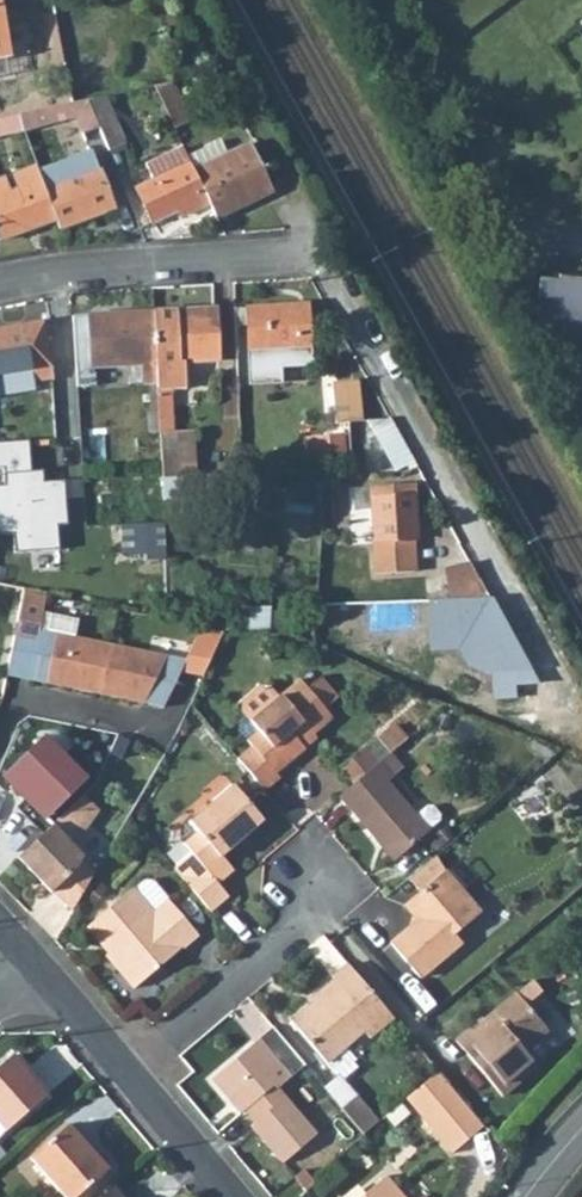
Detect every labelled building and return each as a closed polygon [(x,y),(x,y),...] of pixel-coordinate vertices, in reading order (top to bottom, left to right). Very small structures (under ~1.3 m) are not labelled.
[(191,122),(171,82),(153,86),(174,131),(191,122)] [(86,100),(98,128),(108,152),(124,145),(104,96),(86,100)] [(86,100),(39,110),(17,115),(21,132),(74,118),(81,135),(98,128),(86,100)] [(21,132),(17,115),(0,118),(0,137),(21,132)] [(186,157),(193,171),(226,155),(219,142),(186,157)] [(226,155),(193,171),(208,204),(216,220),(269,194),(247,145),(226,155)] [(187,208),(189,213),(208,204),(193,171),(186,157),(182,149),(145,166),(152,181),(135,188),(152,224),(177,213),(187,208)] [(71,165),(76,177),(43,189),(54,220),(58,229),(112,209),(92,155),(70,163),(71,165)] [(38,177),(43,189),(76,177),(71,165),(38,177)] [(38,177),(34,167),(11,175),(17,189),(6,193),(1,179),(0,179),(0,238),(1,240),(54,220),(43,189),(38,177)] [(177,213),(180,218),(189,213),(187,208),(177,213)] [(558,275),(558,279),(539,277),(536,315),(542,323),(561,325),(581,326),(581,277),(558,275)] [(306,304),(294,305),(294,314),(307,313),(306,304)] [(294,305),(246,307),(250,384),(279,382),(279,367),(309,365),(307,313),(294,314),(294,305)] [(185,362),(219,360),(217,309),(154,312),(158,384),(158,392),(160,433),(163,478),(197,476),(194,430),(174,431),(171,390),(185,390),(185,362)] [(127,385),(158,384),(154,312),(73,316),(76,368),(89,367),(126,366),(127,381),(127,385)] [(52,379),(43,322),(0,329),(0,388),(52,379)] [(581,337),(581,326),(561,325),(560,336),(581,337)] [(89,367),(90,384),(127,381),(126,366),(89,367)] [(346,423),(362,421),(358,380),(330,382),(336,424),(346,423)] [(148,434),(160,433),(158,392),(151,392),(148,399),(149,412),(147,419),(148,434)] [(315,439),(318,461),(346,458),(343,435),(315,439)] [(417,542),(413,483),(370,485),(376,575),(408,573),(406,542),(417,542)] [(489,597),(471,563),(444,562),(443,579),(454,579),(458,599),(489,597)] [(46,594),(24,589),(14,637),(36,641),(28,679),(164,707),(181,671),(204,676),(225,630),(202,626),(186,660),(72,637),(39,630),(42,615),(46,594)] [(247,629),(270,628),(271,606),(247,607),(247,617),(247,629)] [(75,621),(42,615),(39,630),(72,637),(75,621)] [(225,618),(225,630),(247,629),(247,617),(225,618)] [(36,641),(14,637),(7,675),(28,679),(36,641)] [(493,673),(495,699),(514,697),(512,671),(493,673)] [(308,689),(324,708),(338,697),(322,677),(308,689)] [(313,732),(331,717),(324,708),(308,689),(300,680),(280,698),(271,687),(260,687),(243,702),(242,712),(246,717),(240,721),(239,732),(248,741),(252,747),(238,759),(264,790),(280,776),(276,772),(304,748),(300,743),(313,732)] [(433,726),(444,732),(450,718),(440,713),(433,726)] [(391,725),(377,737),(384,745),(380,748),(387,756),(390,753),(404,741),(391,725)] [(300,743),(304,748),(317,737),(313,732),(300,743)] [(45,818),(84,780),(43,737),(3,776),(26,799),(17,807),(43,833),(52,825),(45,818)] [(380,748),(384,745),(377,737),(338,770),(352,785),(380,762),(387,756),(380,748)] [(380,762),(393,777),(403,768),(390,753),(387,756),(380,762)] [(394,778),(393,777),(380,762),(352,785),(339,796),(393,862),(429,830),(428,829),(439,820),(439,815),(432,806),(427,805),(416,814),(388,782),(394,778)] [(220,858),(264,821),(233,785),(189,822),(197,831),(183,843),(191,853),(174,868),(210,910),(228,895),(219,884),(232,873),(220,858)] [(82,795),(52,825),(43,833),(18,858),(52,892),(54,890),(74,911),(96,874),(82,860),(83,857),(72,846),(98,811),(82,795)] [(462,927),(480,912),(434,856),(408,878),(420,891),(405,904),(418,920),(421,923),(413,929),(411,927),(391,943),(420,977),(462,942),(455,933),(450,928),(458,922),(462,927)] [(84,894),(95,903),(107,887),(96,879),(84,894)] [(106,955),(134,988),(198,934),(153,881),(145,881),(133,890),(132,889),(91,924),(113,950),(108,954),(106,955)] [(85,928),(108,954),(113,950),(91,924),(85,928)] [(369,1038),(393,1018),(348,964),(332,976),(335,979),(317,994),(319,998),(312,1003),(291,1021),(326,1063),(364,1032),(369,1038)] [(310,1000),(312,1003),(319,998),(317,994),(310,1000)] [(523,1050),(547,1030),(516,994),(491,1015),(495,1019),(488,1025),(485,1021),(483,1018),(456,1041),(501,1095),(537,1066),(523,1050)] [(485,1021),(488,1025),(495,1019),(491,1015),(485,1021)] [(278,1088),(305,1066),(273,1027),(211,1079),(241,1114),(245,1111),(276,1085),(278,1088)] [(46,1095),(11,1056),(0,1065),(0,1134),(5,1130),(46,1095)] [(452,1153),(483,1126),(438,1072),(406,1099),(452,1153)] [(317,1134),(278,1088),(276,1085),(245,1111),(255,1122),(250,1126),(282,1164),(317,1134)] [(363,1135),(378,1122),(357,1096),(341,1109),(363,1135)] [(107,1169),(68,1125),(30,1158),(64,1196),(75,1196),(107,1169)] [(314,1183),(310,1179),(303,1170),(294,1177),(305,1191),(314,1183)] [(387,1175),(361,1196),(405,1196),(387,1175)] [(113,1187),(102,1196),(121,1196),(113,1187)]
